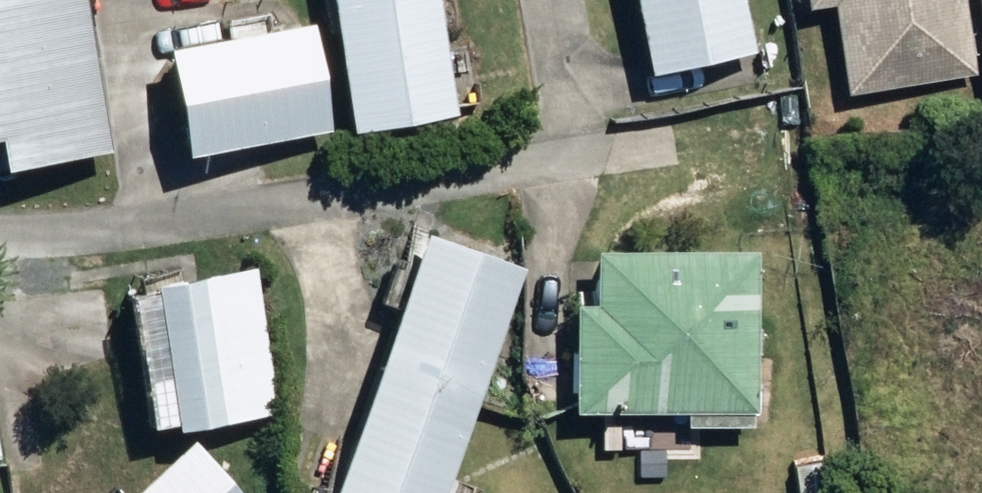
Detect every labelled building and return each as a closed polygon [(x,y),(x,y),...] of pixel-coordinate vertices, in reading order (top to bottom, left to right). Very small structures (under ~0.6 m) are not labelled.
[(84,0),(0,0),(0,157),(110,136),(84,0)] [(351,137),(458,119),(439,0),(328,0),(351,137)] [(649,80),(756,56),(744,0),(632,0),(649,80)] [(850,98),(977,78),(965,0),(805,0),(807,13),(836,9),(850,98)] [(981,47),(981,0),(974,0),(981,47)] [(161,38),(181,144),(326,116),(305,9),(161,38)] [(524,262),(423,226),(329,492),(443,492),(524,262)] [(570,301),(571,408),(685,407),(685,422),(750,421),(750,407),(757,407),(755,246),(593,247),(594,301),(570,301)] [(149,280),(172,420),(274,404),(253,264),(149,280)] [(192,445),(140,492),(235,492),(192,445)] [(791,467),(795,492),(829,492),(824,463),(791,467)]
